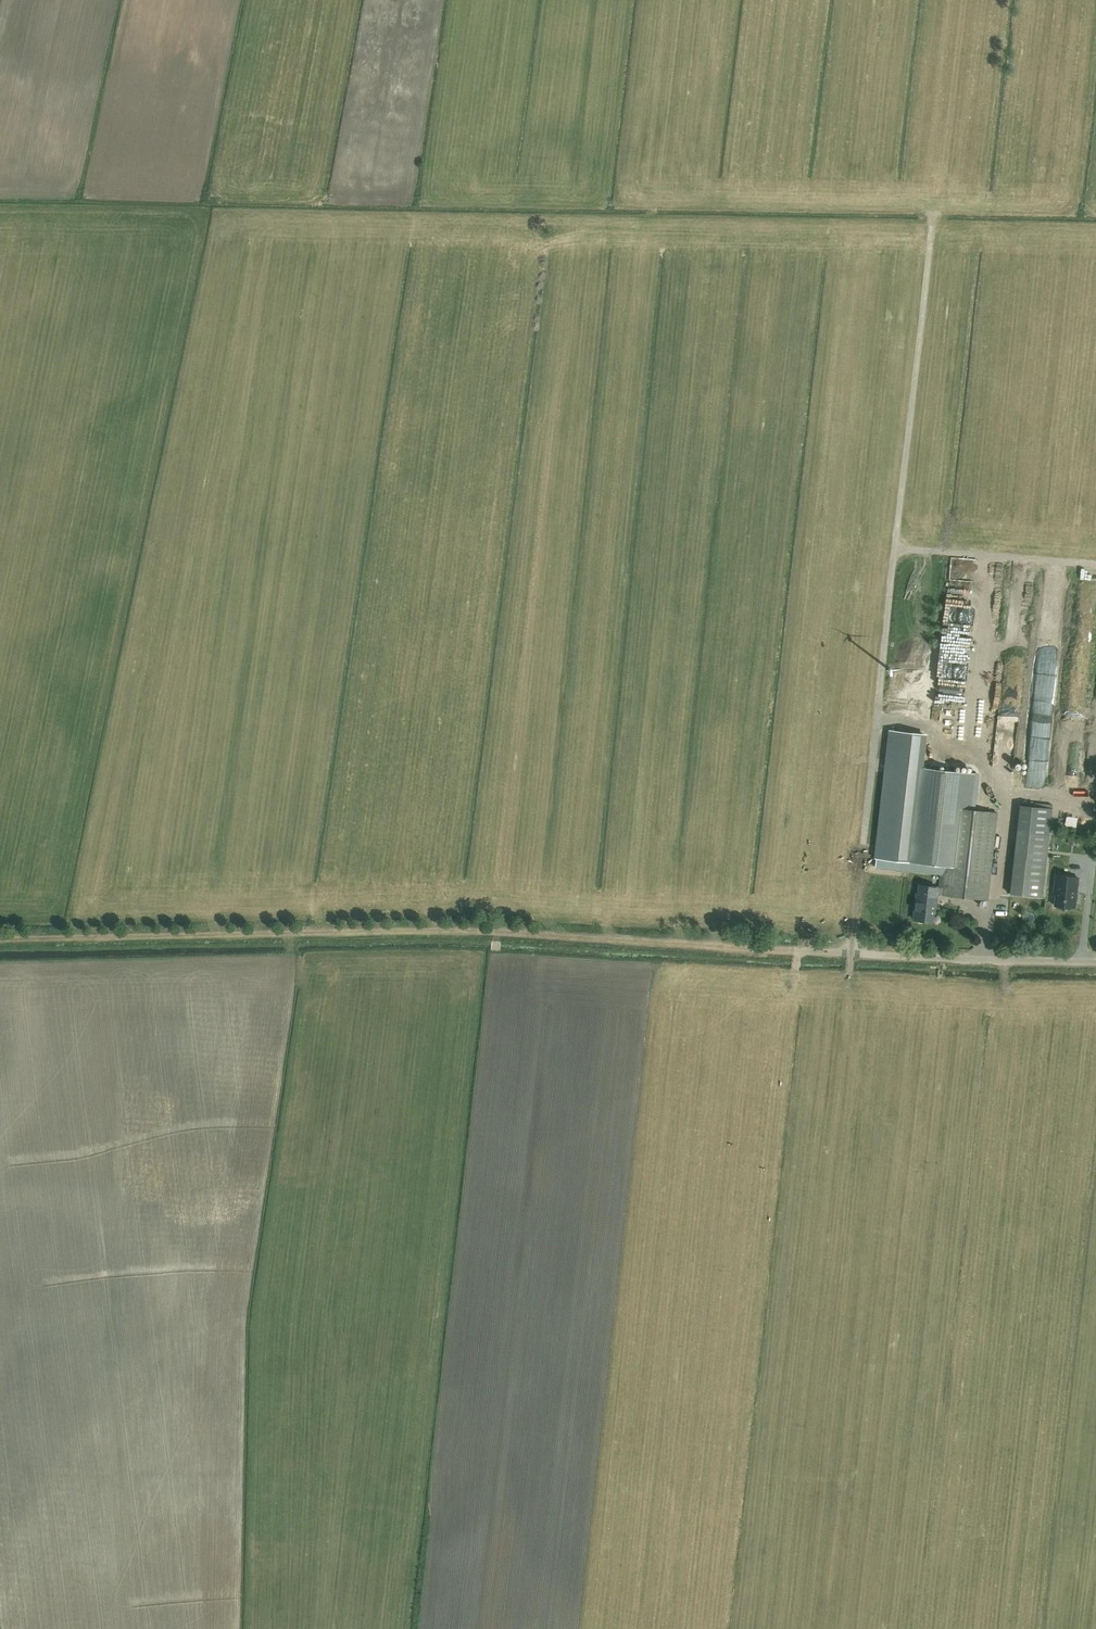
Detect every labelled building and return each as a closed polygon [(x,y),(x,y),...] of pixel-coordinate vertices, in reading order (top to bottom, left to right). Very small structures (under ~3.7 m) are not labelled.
[(932,716),(942,714),(941,701),(947,700),(947,697),(935,699),(936,708),(931,708),(932,716)] [(890,731),(875,867),(944,874),(943,887),(920,884),(919,894),(917,894),(914,917),(915,919),(933,921),(934,912),(936,912),(937,896),(942,894),(988,899),(997,812),(971,809),(975,775),(920,768),(924,734),(890,731)] [(1020,805),(1010,893),(1043,896),(1052,808),(1020,805)] [(1056,875),(1054,892),(1056,892),(1055,905),(1075,907),(1076,901),(1078,901),(1079,893),(1076,893),(1078,877),(1056,875)] [(1007,904),(1009,898),(1001,896),(1000,902),(1007,904)]
